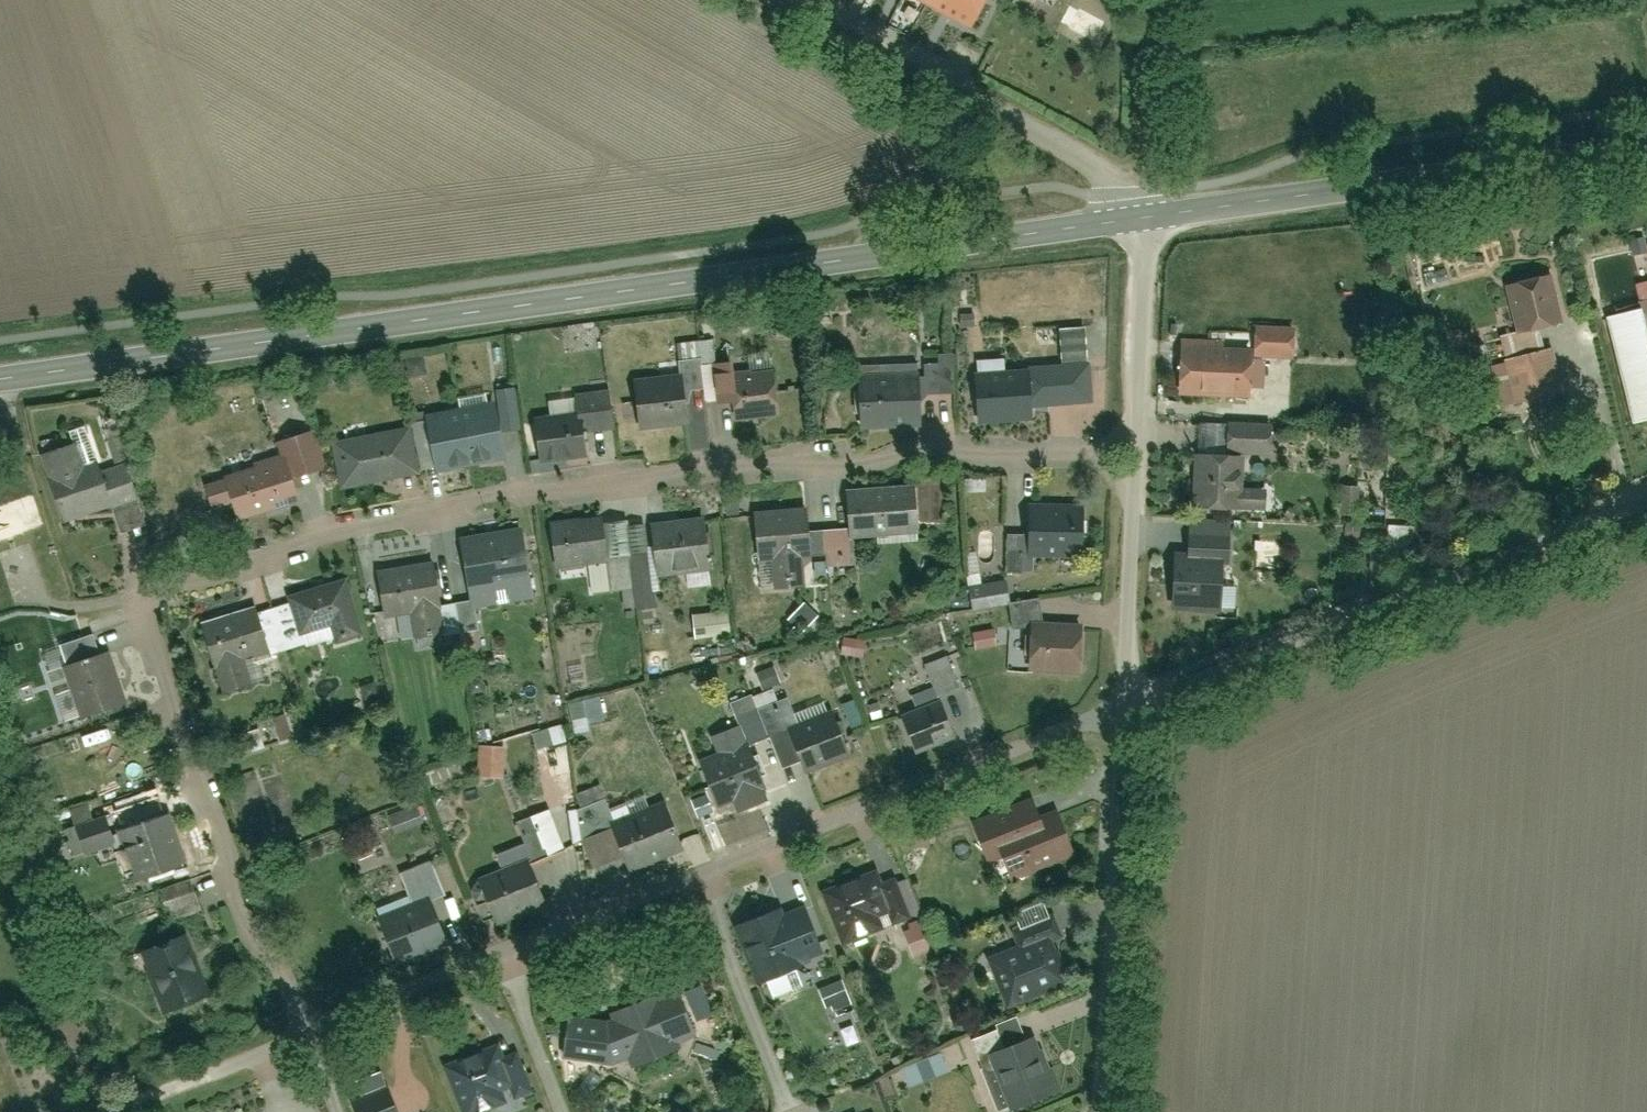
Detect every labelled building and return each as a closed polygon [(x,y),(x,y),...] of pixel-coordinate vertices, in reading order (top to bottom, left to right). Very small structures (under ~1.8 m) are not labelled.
[(963,29),(977,0),(902,0),(963,29)] [(1508,284),(1519,337),(1559,329),(1548,276),(1508,284)] [(1603,322),(1625,427),(1646,422),(1646,312),(1603,322)] [(1261,330),(1262,359),(1297,357),(1296,328),(1261,330)] [(1185,343),(1186,396),(1252,394),(1251,341),(1185,343)] [(679,343),(679,369),(695,369),(696,343),(679,343)] [(1509,358),(1513,405),(1562,401),(1558,354),(1509,358)] [(1039,361),(1041,403),(1087,402),(1086,360),(1039,361)] [(779,379),(738,381),(738,365),(704,366),(706,403),(731,402),(732,423),(781,421),(779,379)] [(862,365),(862,425),(928,426),(929,366),(862,365)] [(977,371),(976,423),(1033,424),(1034,372),(977,371)] [(636,387),(639,430),(689,427),(686,384),(636,387)] [(430,419),(439,466),(503,454),(494,406),(430,419)] [(535,422),(540,465),(596,458),(591,415),(535,422)] [(347,441),(355,488),(417,478),(409,430),(347,441)] [(313,436),(281,443),(285,465),(247,473),(246,468),(201,477),(209,512),(239,506),(243,525),(304,512),(298,481),(322,476),(313,436)] [(126,465),(106,471),(97,439),(38,456),(57,523),(116,506),(115,503),(135,497),(126,465)] [(1199,462),(1197,505),(1252,507),(1253,488),(1244,487),(1246,464),(1199,462)] [(852,488),(854,539),(921,537),(919,486),(852,488)] [(1031,503),(1034,555),(1087,552),(1084,499),(1031,503)] [(548,526),(556,573),(607,564),(598,517),(548,526)] [(805,584),(803,563),(812,563),(808,520),(768,523),(771,566),(776,565),(778,586),(805,584)] [(610,526),(614,591),(636,590),(632,525),(610,526)] [(824,529),(827,572),(850,570),(847,527),(824,529)] [(649,531),(650,586),(711,584),(709,529),(649,531)] [(464,541),(472,595),(528,587),(521,534),(464,541)] [(1175,556),(1175,603),(1217,603),(1217,556),(1175,556)] [(377,563),(383,619),(413,616),(416,640),(440,637),(438,614),(443,613),(437,557),(377,563)] [(331,639),(330,629),(365,620),(350,567),(286,585),(292,604),(275,604),(277,650),(331,639)] [(970,586),(972,613),(1010,610),(1007,583),(970,586)] [(446,601),(449,635),(475,633),(471,598),(446,601)] [(202,622),(216,672),(269,656),(255,607),(202,622)] [(694,616),(695,641),(727,641),(727,615),(694,616)] [(1032,634),(1033,674),(1080,673),(1079,633),(1032,634)] [(62,667),(80,722),(129,705),(111,651),(62,667)] [(950,652),(923,661),(934,692),(960,683),(950,652)] [(568,702),(573,725),(606,718),(601,695),(568,702)] [(755,697),(733,706),(749,744),(771,735),(755,697)] [(786,700),(765,708),(773,731),(795,723),(786,700)] [(899,721),(908,746),(953,730),(944,706),(899,721)] [(267,716),(269,746),(293,745),(291,714),(267,716)] [(790,734),(802,769),(852,752),(841,717),(790,734)] [(757,751),(741,757),(731,732),(712,739),(722,763),(704,770),(717,805),(769,785),(757,751)] [(477,749),(480,782),(507,780),(504,746),(477,749)] [(585,841),(597,868),(620,858),(611,837),(615,835),(626,861),(677,839),(661,800),(615,820),(600,787),(576,798),(593,837),(585,841)] [(388,817),(395,834),(426,822),(419,804),(388,817)] [(975,824),(989,862),(1006,856),(1015,883),(1077,861),(1064,825),(1044,832),(1034,804),(975,824)] [(115,830),(136,891),(196,870),(175,810),(115,830)] [(538,854),(563,849),(556,815),(531,821),(538,854)] [(483,879),(497,915),(548,895),(533,858),(483,879)] [(403,871),(413,900),(446,890),(436,861),(403,871)] [(830,910),(849,948),(897,926),(878,887),(830,910)] [(737,924),(752,960),(805,939),(790,902),(737,924)] [(381,928),(392,960),(447,942),(436,909),(381,928)] [(1067,985),(1056,948),(1060,947),(1053,925),(1017,936),(1020,946),(990,956),(1005,1004),(1067,985)] [(138,955),(159,1021),(209,1005),(188,939),(138,955)] [(761,971),(773,999),(805,985),(793,957),(761,971)] [(821,995),(830,1014),(851,1005),(842,985),(821,995)] [(622,1065),(623,1069),(696,1041),(677,992),(611,1017),(568,1012),(563,1059),(622,1065)] [(989,1059),(1013,1111),(1014,1111),(1059,1091),(1035,1038),(989,1059)] [(903,1073),(909,1090),(951,1074),(944,1057),(903,1073)] [(466,1111),(500,1111),(523,1103),(507,1063),(454,1084),(466,1111)] [(354,1111),(400,1111),(393,1090),(351,1103),(354,1111)]
